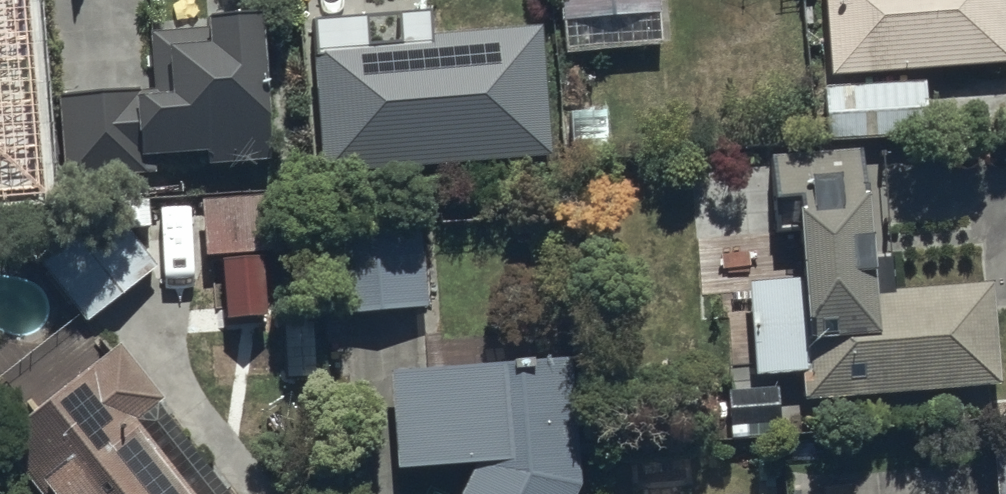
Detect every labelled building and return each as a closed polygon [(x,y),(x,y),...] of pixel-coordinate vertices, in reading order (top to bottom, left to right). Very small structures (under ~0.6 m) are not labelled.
[(208,18),(148,22),(152,76),(55,83),(62,169),(155,162),(154,141),(207,137),(208,154),(268,150),(264,97),(267,97),(260,0),(207,0),(208,18)] [(660,0),(562,0),(563,19),(661,10),(660,0)] [(842,74),(1005,62),(1005,0),(837,0),(842,74)] [(546,30),(314,48),(323,172),(556,154),(546,30)] [(829,138),(935,132),(932,80),(826,85),(829,138)] [(868,145),(772,152),(778,229),(803,227),(807,277),(749,281),(756,373),(804,369),(806,396),(1003,381),(996,280),(895,288),(892,254),(877,255),(868,145)] [(32,249),(89,320),(157,265),(100,194),(32,249)] [(281,195),(201,199),(205,253),(284,248),(281,195)] [(320,215),(327,312),(431,303),(423,206),(320,215)] [(1,433),(47,493),(205,493),(142,411),(168,392),(127,339),(1,433)] [(401,470),(479,462),(464,493),(579,493),(564,356),(392,373),(401,470)] [(998,493),(1005,493),(1005,414),(995,415),(998,493)] [(762,476),(616,482),(616,493),(762,493),(762,476)]
